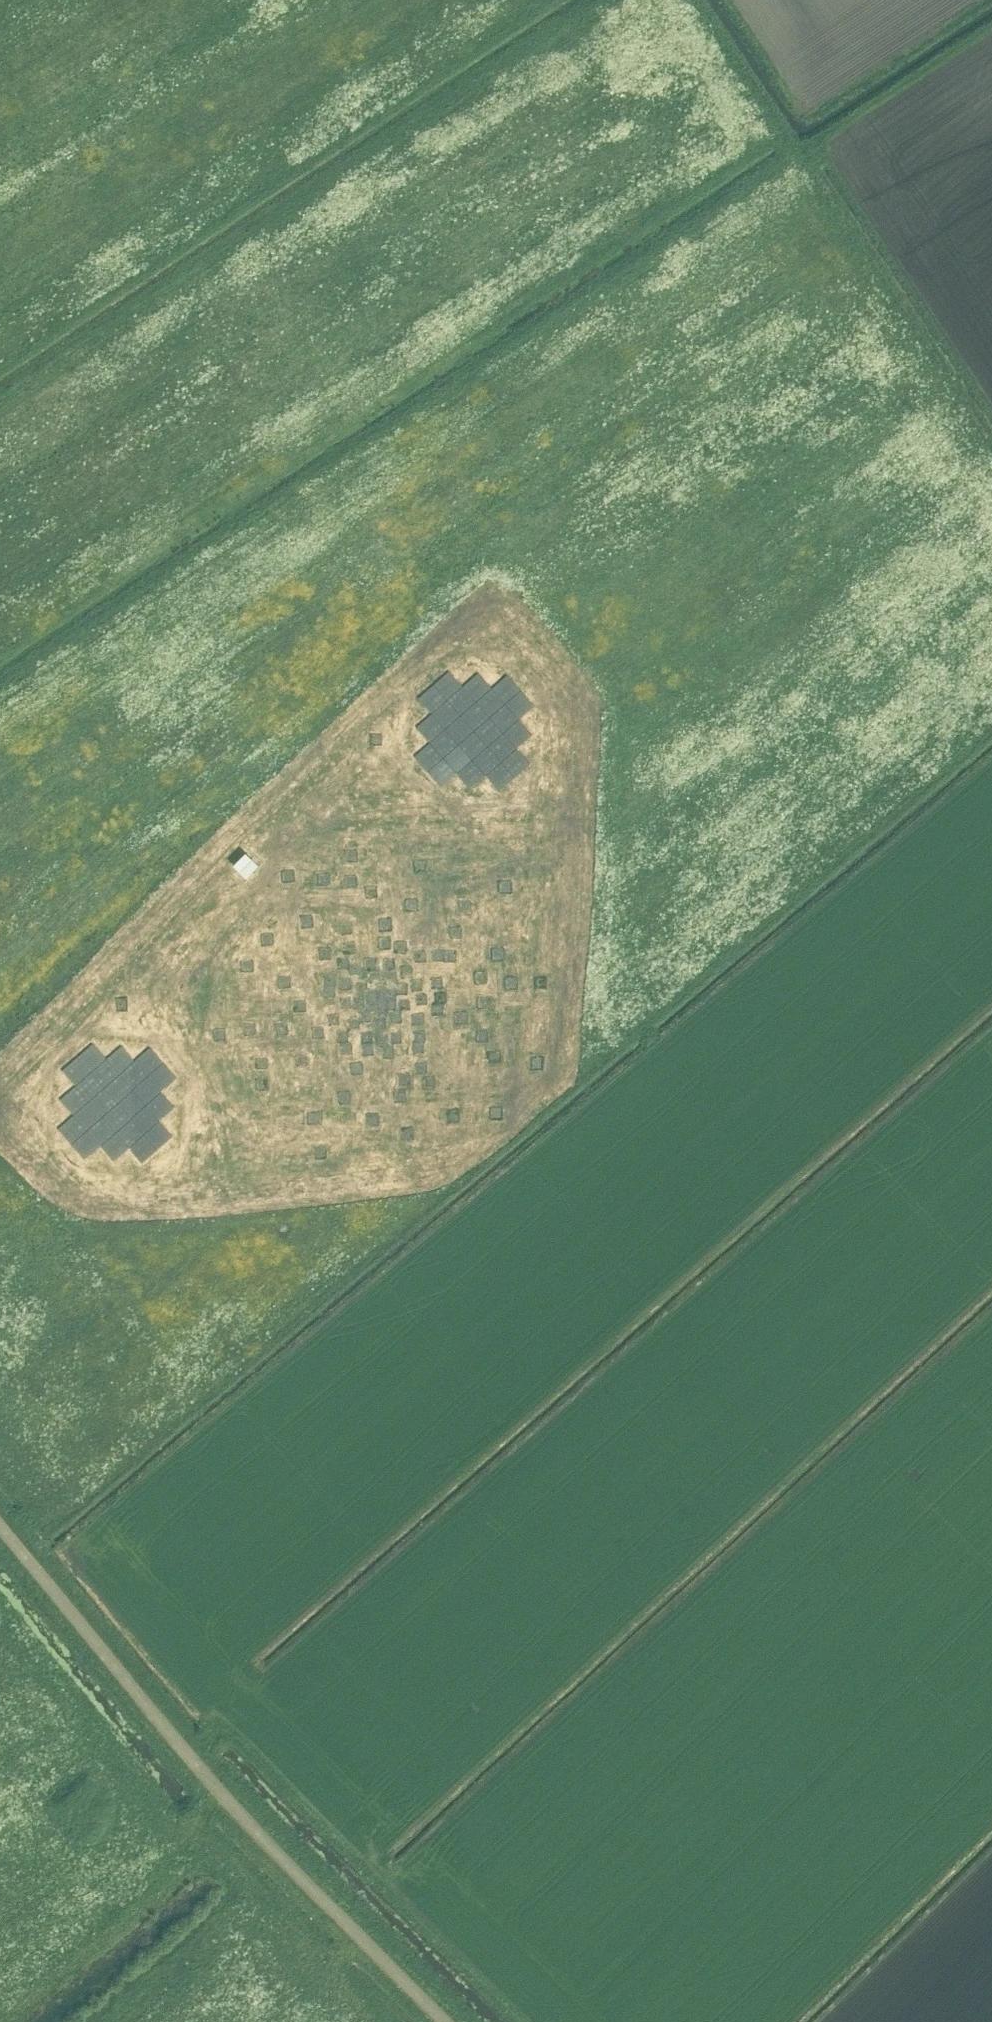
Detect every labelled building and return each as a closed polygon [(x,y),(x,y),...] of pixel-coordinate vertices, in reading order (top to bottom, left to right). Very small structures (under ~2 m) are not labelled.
[(517,746),(532,733),(519,717),(534,704),(507,673),(492,686),(478,671),(463,684),(449,669),(418,696),(432,711),(416,725),(430,740),(414,754),(441,785),(457,771),(470,787),(486,773),(499,789),(530,762),(517,746)] [(246,850),(233,862),(246,875),(259,862),(246,850)] [(72,1113),(57,1126),(84,1157),(99,1144),(113,1159),(129,1146),(142,1161),(173,1134),(160,1119),(175,1105),(161,1090),(177,1076),(150,1045),(134,1059),(121,1043),(105,1057),(92,1041),(61,1068),(74,1084),(59,1097),(72,1113)]
